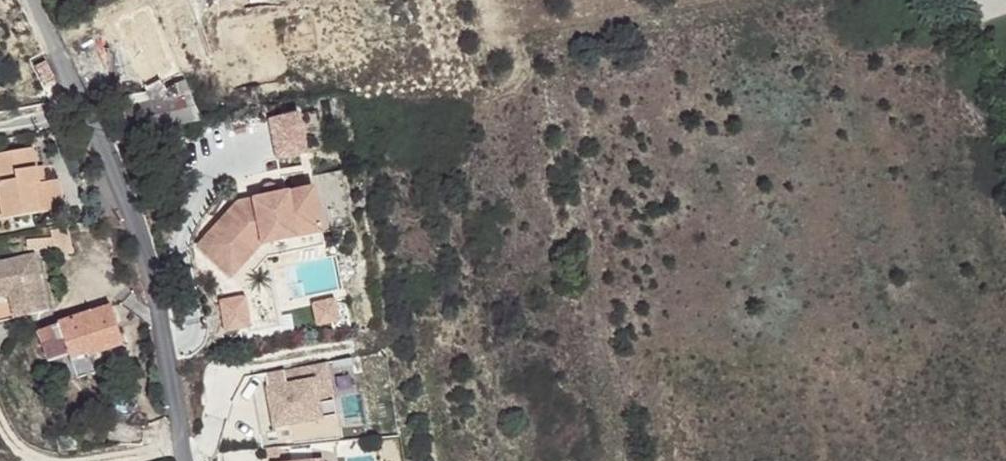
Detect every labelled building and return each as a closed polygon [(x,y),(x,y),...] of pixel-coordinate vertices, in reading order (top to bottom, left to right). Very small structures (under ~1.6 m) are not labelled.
[(128,136),(201,121),(160,26),(125,41),(148,94),(120,99),(128,136)] [(107,81),(98,66),(90,71),(100,86),(107,81)] [(4,220),(63,210),(58,181),(50,182),(39,184),(36,168),(32,149),(0,154),(0,199),(4,220)] [(36,168),(39,184),(50,182),(47,166),(36,168)] [(285,195),(284,192),(280,187),(277,186),(274,185),(268,186),(263,190),(262,193),(262,199),(285,195)] [(324,233),(316,189),(285,195),(262,199),(240,203),(209,236),(241,266),(261,245),(324,233)] [(67,229),(49,233),(55,259),(72,255),(67,229)] [(327,247),(324,233),(261,245),(264,262),(268,258),(327,247)] [(241,266),(209,236),(199,247),(230,277),(241,266)] [(35,254),(0,263),(0,299),(10,297),(13,308),(23,305),(26,315),(48,310),(35,254)] [(26,315),(23,305),(13,308),(15,318),(26,315)] [(38,330),(49,361),(69,354),(71,359),(89,352),(91,356),(124,344),(111,305),(38,330)] [(334,409),(326,363),(265,373),(267,389),(252,392),(259,435),(275,432),(274,426),(291,423),(290,416),(319,411),(334,409)] [(335,416),(334,409),(319,411),(290,416),(291,423),(335,416)] [(281,458),(280,446),(268,447),(269,459),(281,458)]
